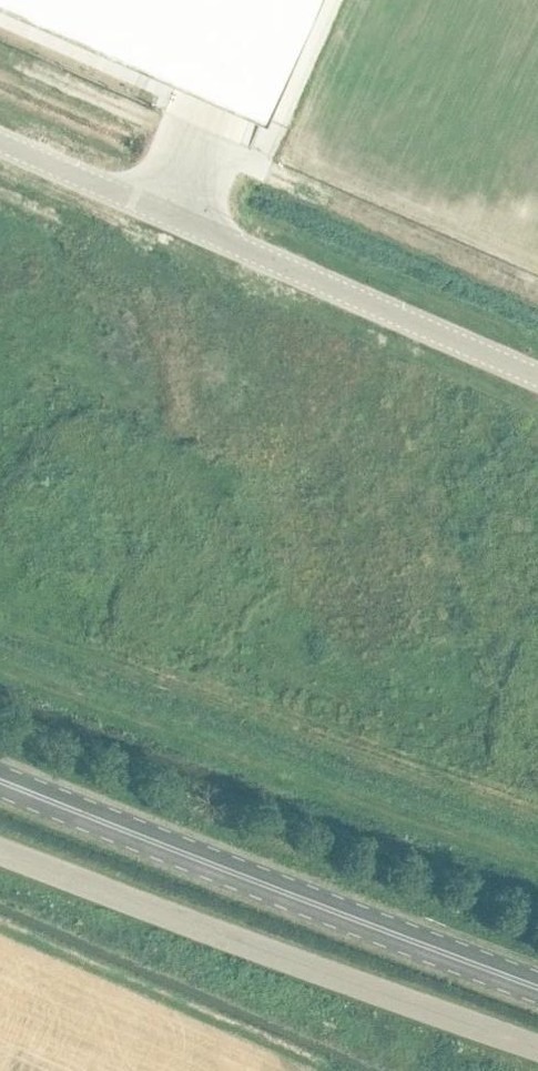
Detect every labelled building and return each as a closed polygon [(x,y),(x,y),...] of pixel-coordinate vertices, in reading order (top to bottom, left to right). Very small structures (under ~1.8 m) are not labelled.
[(266,118),(317,0),(0,0),(0,1),(266,118)]
